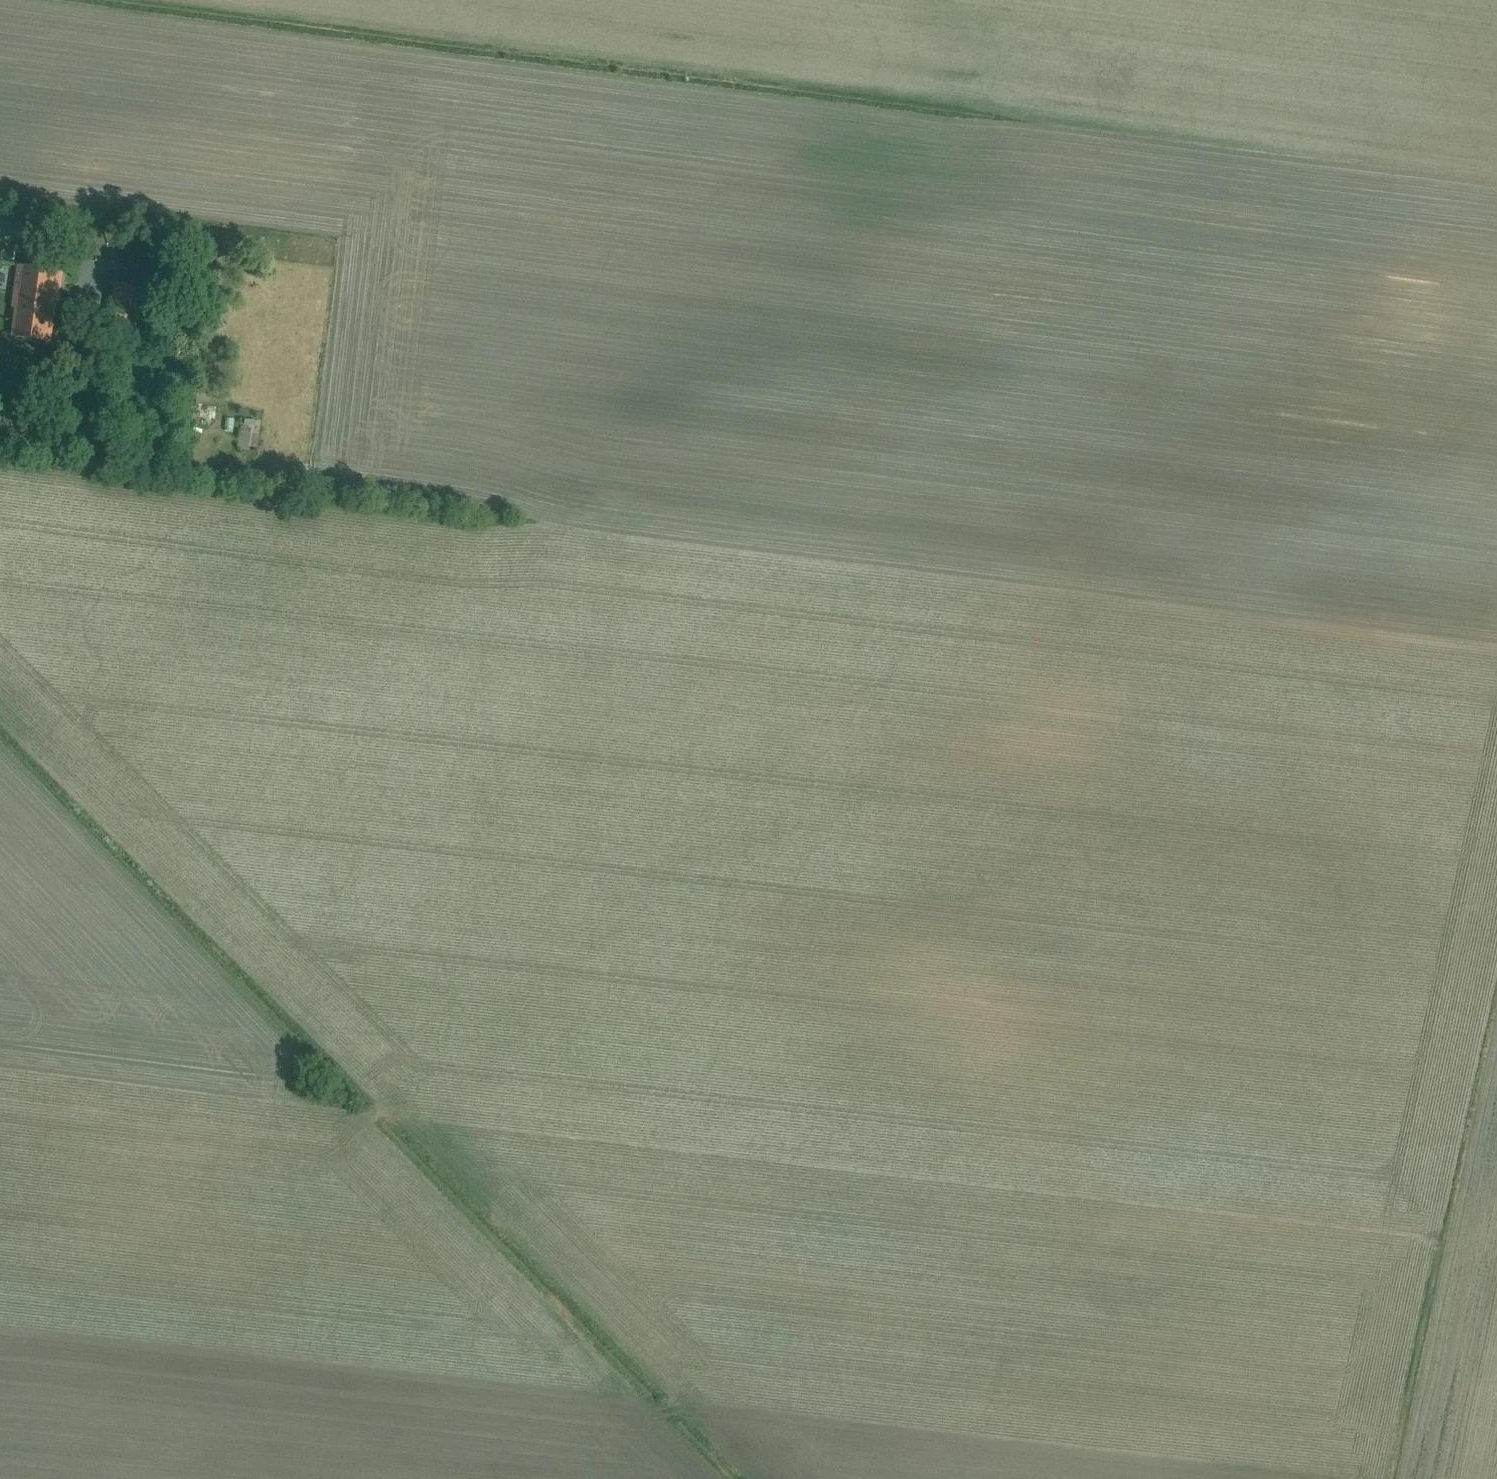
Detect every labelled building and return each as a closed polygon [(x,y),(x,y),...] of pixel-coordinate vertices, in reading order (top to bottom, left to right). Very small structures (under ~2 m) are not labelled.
[(62,276),(16,269),(6,334),(52,341),(62,276)]
